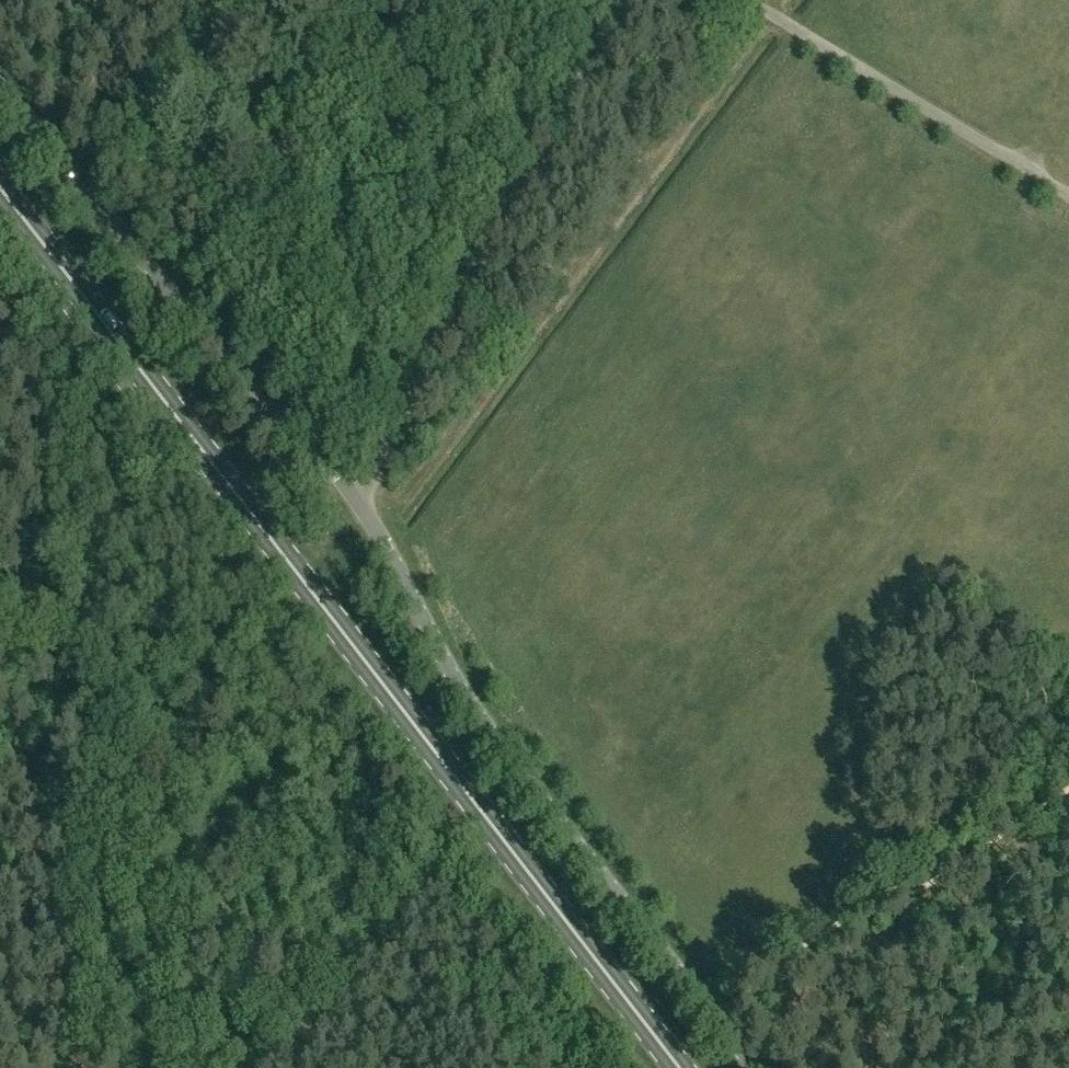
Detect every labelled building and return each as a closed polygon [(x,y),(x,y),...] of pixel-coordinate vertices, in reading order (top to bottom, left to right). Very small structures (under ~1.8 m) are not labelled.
[(1060,75),(1068,84),(1068,67),(1060,75)]
